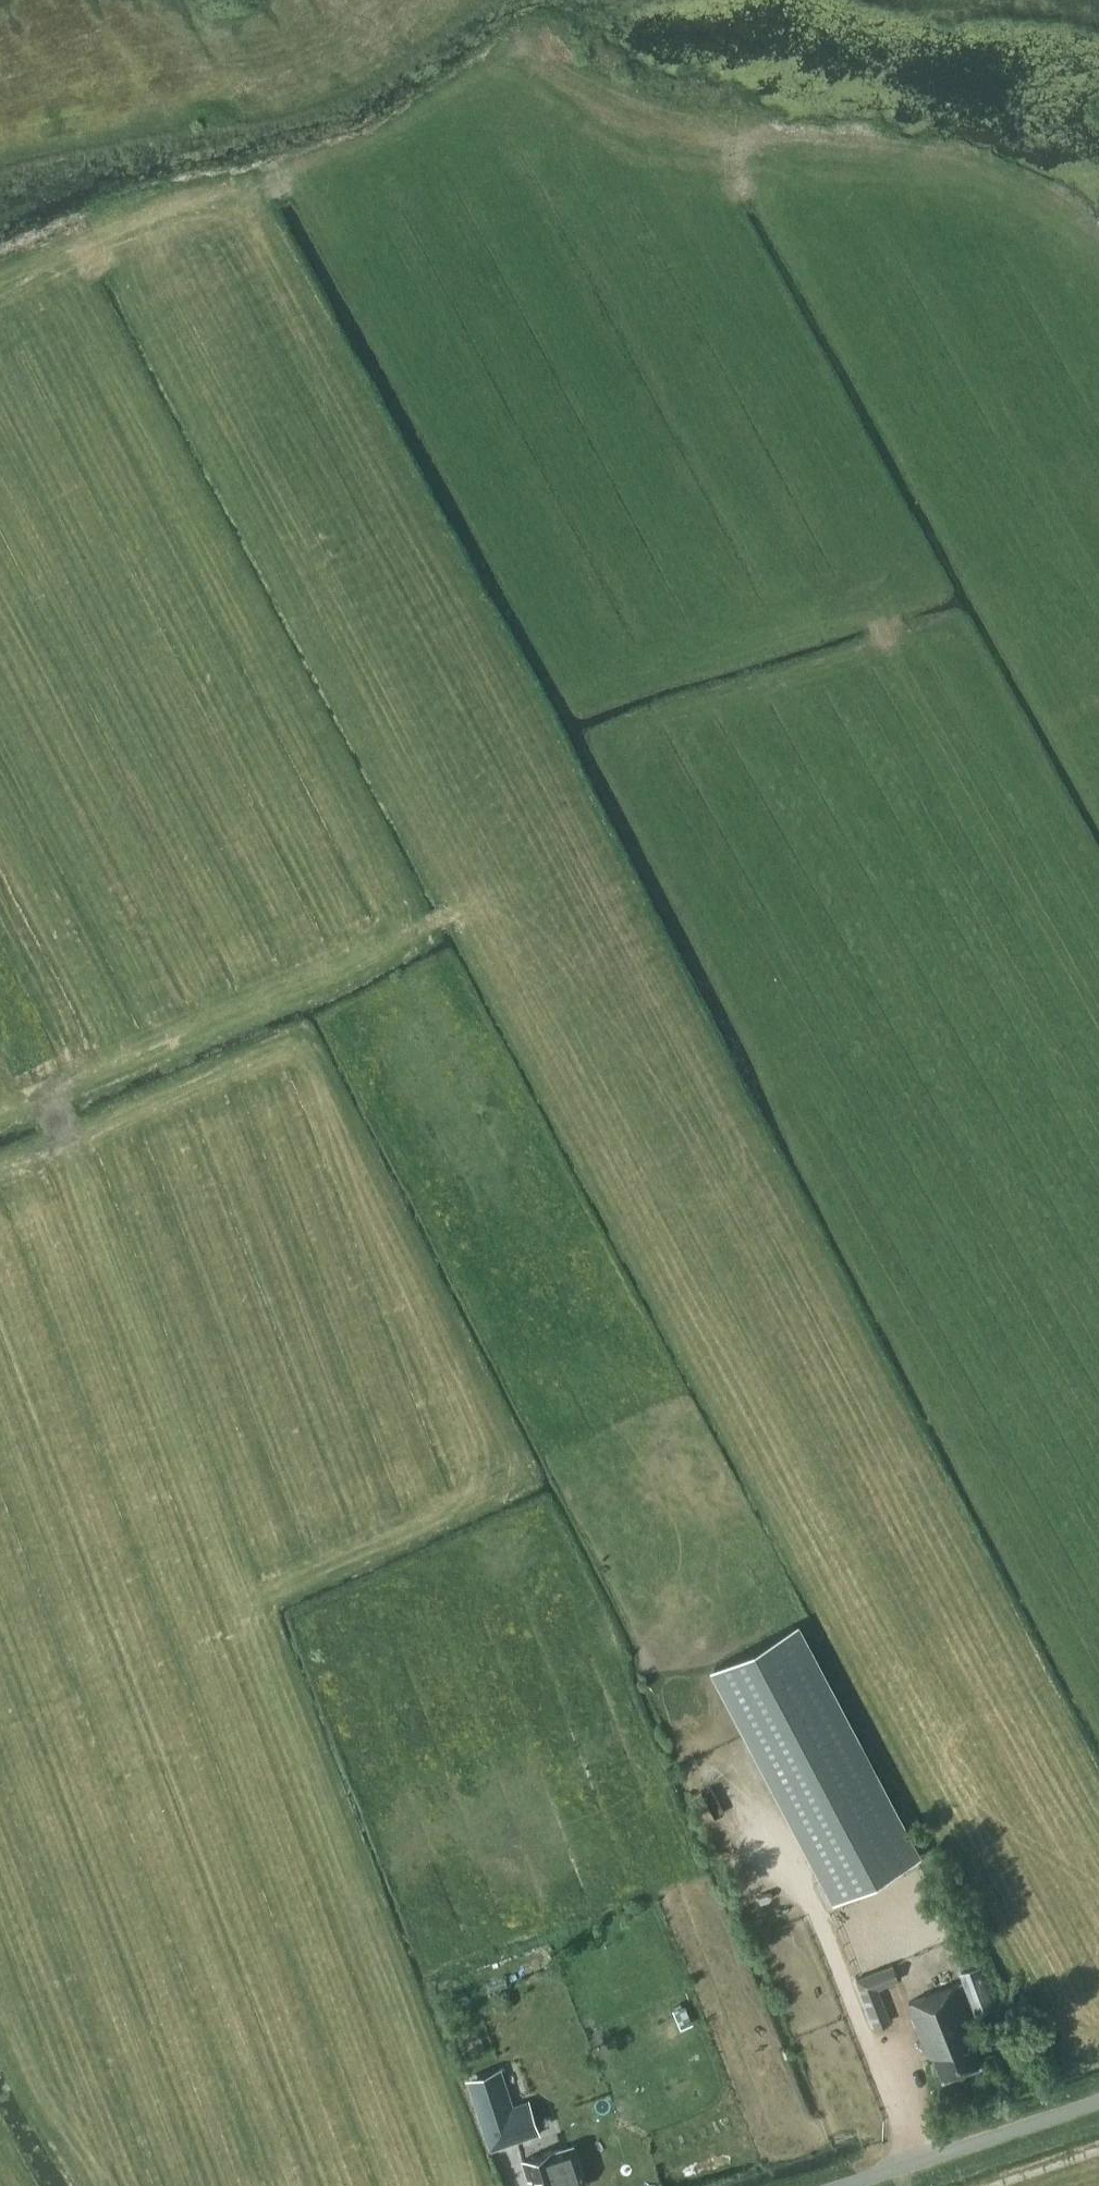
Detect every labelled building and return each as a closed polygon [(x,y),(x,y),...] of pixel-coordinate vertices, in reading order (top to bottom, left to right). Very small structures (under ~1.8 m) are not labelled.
[(714,1666),(837,1899),(917,1857),(794,1624),(714,1666)] [(855,1978),(876,2027),(891,2021),(878,1988),(899,1980),(892,1963),(855,1978)] [(965,1972),(974,1997),(990,1991),(981,1966),(965,1972)] [(932,2054),(936,2053),(945,2077),(982,2063),(973,2039),(978,2037),(959,1984),(912,2001),(932,2054)] [(463,2079),(487,2150),(540,2132),(529,2100),(515,2105),(501,2066),(463,2079)] [(559,2147),(520,2161),(526,2179),(531,2177),(534,2185),(564,2185),(565,2185),(571,2185),(574,2185),(577,2182),(578,2177),(575,2172),(572,2169),(566,2168),(559,2147)]
